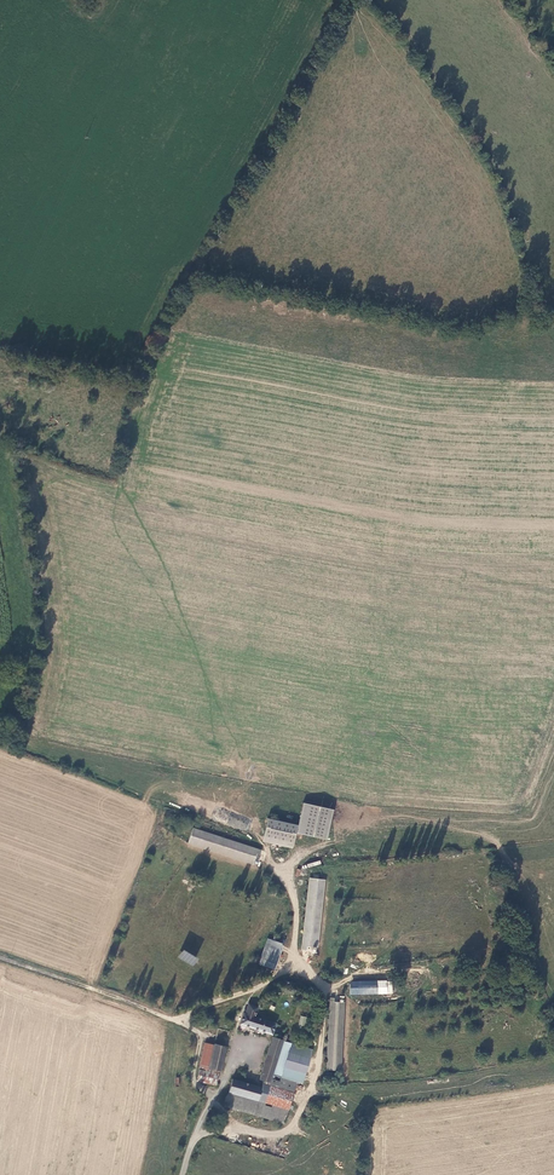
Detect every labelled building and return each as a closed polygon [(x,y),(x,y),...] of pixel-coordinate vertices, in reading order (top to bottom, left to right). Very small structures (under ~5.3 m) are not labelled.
[(321,839),(327,809),(301,803),(296,826),(266,819),(262,837),(292,843),(294,833),(321,839)] [(257,851),(192,830),(187,843),(252,864),(256,855),(259,856),(261,851),(257,850),(257,851)] [(323,880),(309,878),(302,950),(305,950),(306,947),(316,948),(323,880)] [(265,940),(257,965),(273,970),(281,944),(265,940)] [(193,967),(198,958),(183,949),(178,958),(193,967)] [(240,1024),(284,1039),(288,1028),(255,1017),(258,1007),(249,1004),(246,1014),(244,1013),(240,1024)] [(231,1024),(221,1021),(218,1030),(229,1033),(231,1024)] [(272,1075),(283,1041),(272,1037),(259,1080),(269,1083),(272,1075)] [(283,1041),(272,1075),(296,1082),(302,1084),(312,1050),(283,1041)] [(208,1069),(214,1046),(205,1043),(196,1080),(215,1084),(218,1072),(208,1069)] [(214,1046),(208,1069),(218,1072),(220,1072),(225,1047),(214,1044),(214,1046)] [(257,1086),(261,1088),(257,1101),(288,1110),(296,1082),(272,1075),(269,1083),(259,1080),(257,1086)] [(228,1092),(257,1101),(261,1088),(257,1086),(232,1079),(228,1092)] [(224,1106),(284,1124),(288,1110),(257,1101),(228,1092),(224,1106)]
